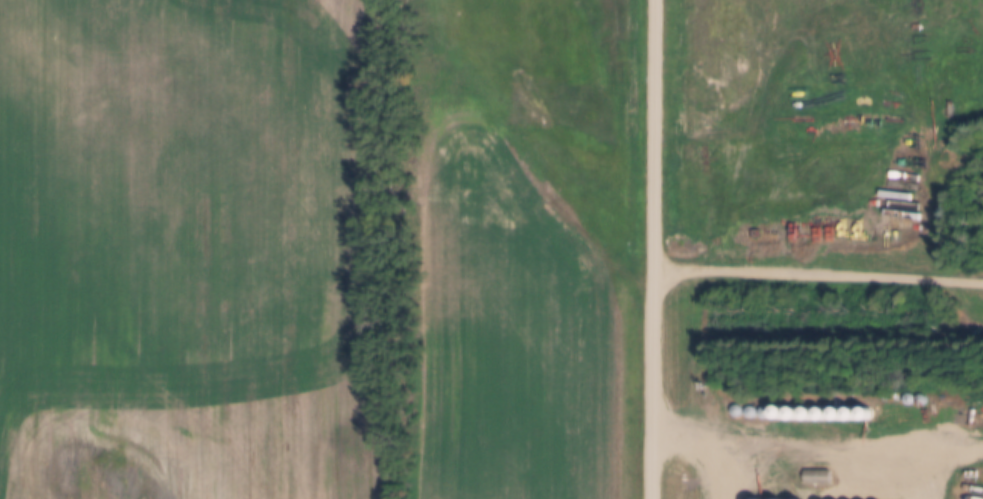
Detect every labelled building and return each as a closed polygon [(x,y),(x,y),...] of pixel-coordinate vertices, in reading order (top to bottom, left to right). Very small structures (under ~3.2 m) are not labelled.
[(797,423),(832,422),(831,410),(797,411),(797,423)] [(829,472),(803,472),(803,486),(829,486),(829,472)]
